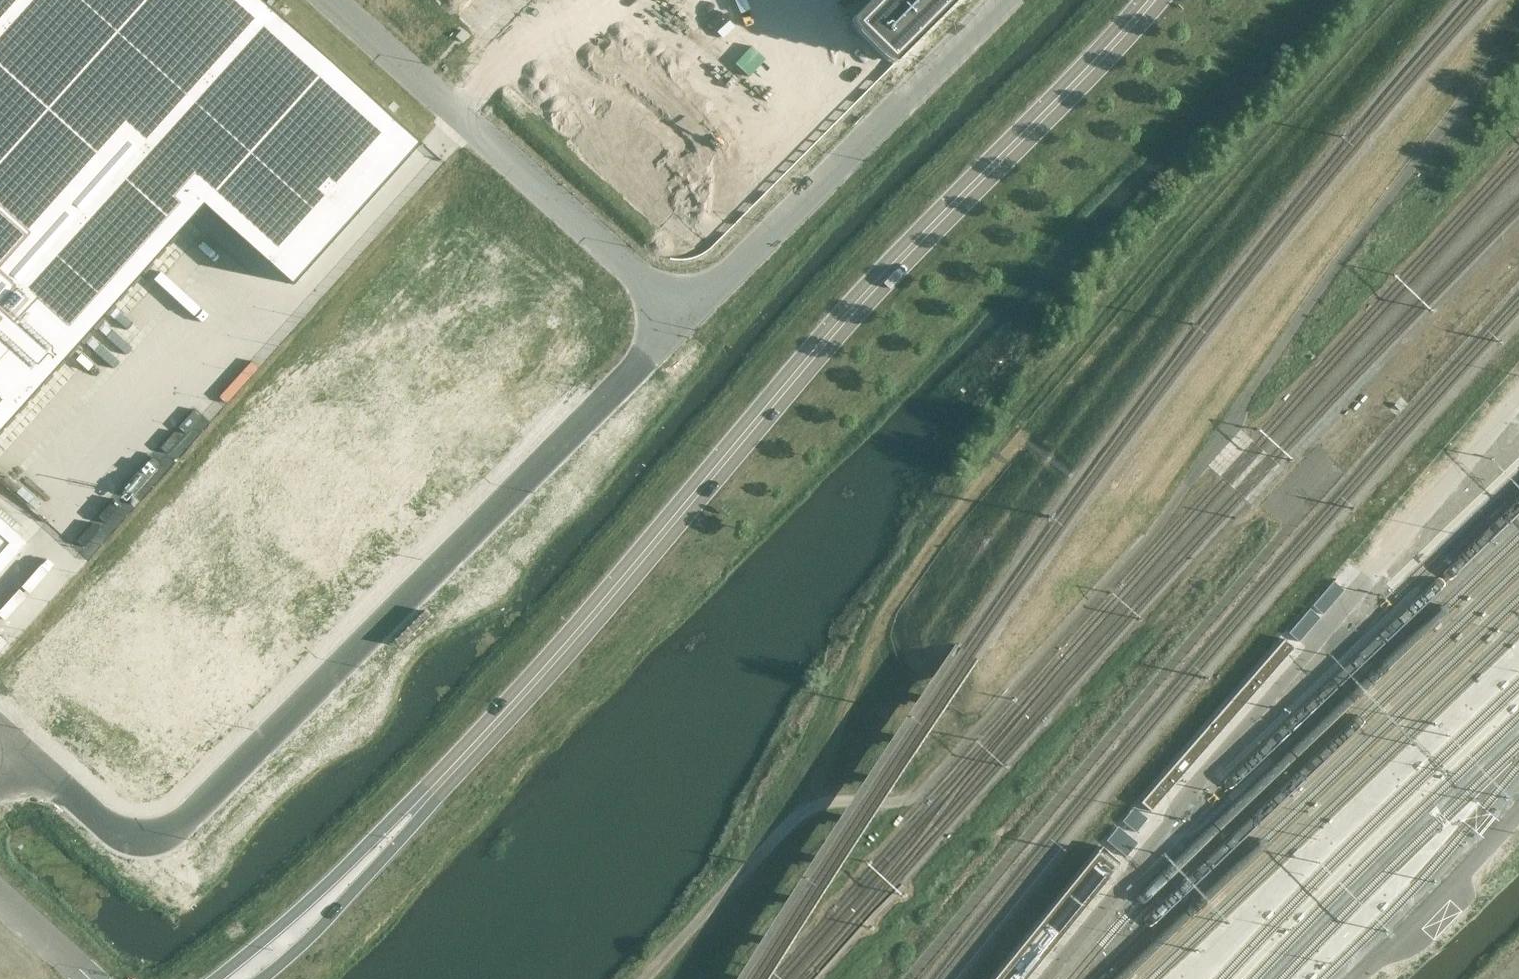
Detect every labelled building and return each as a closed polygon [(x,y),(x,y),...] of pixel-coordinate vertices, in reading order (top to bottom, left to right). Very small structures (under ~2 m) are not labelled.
[(204,204),(293,284),(420,143),(418,141),(261,0),(0,0),(0,432),(204,204)] [(853,20),(895,62),(956,0),(873,0),(853,20)] [(175,430),(160,447),(166,453),(181,436),(175,430)] [(148,459),(121,490),(131,499),(158,469),(148,459)] [(114,498),(98,516),(106,523),(121,504),(114,498)] [(12,543),(0,532),(0,557),(12,543)] [(1151,811),(1295,647),(1285,638),(1141,802),(1151,811)] [(1118,867),(1098,851),(993,978),(1027,978),(1118,867)] [(738,970),(732,978),(751,978),(738,970)]
